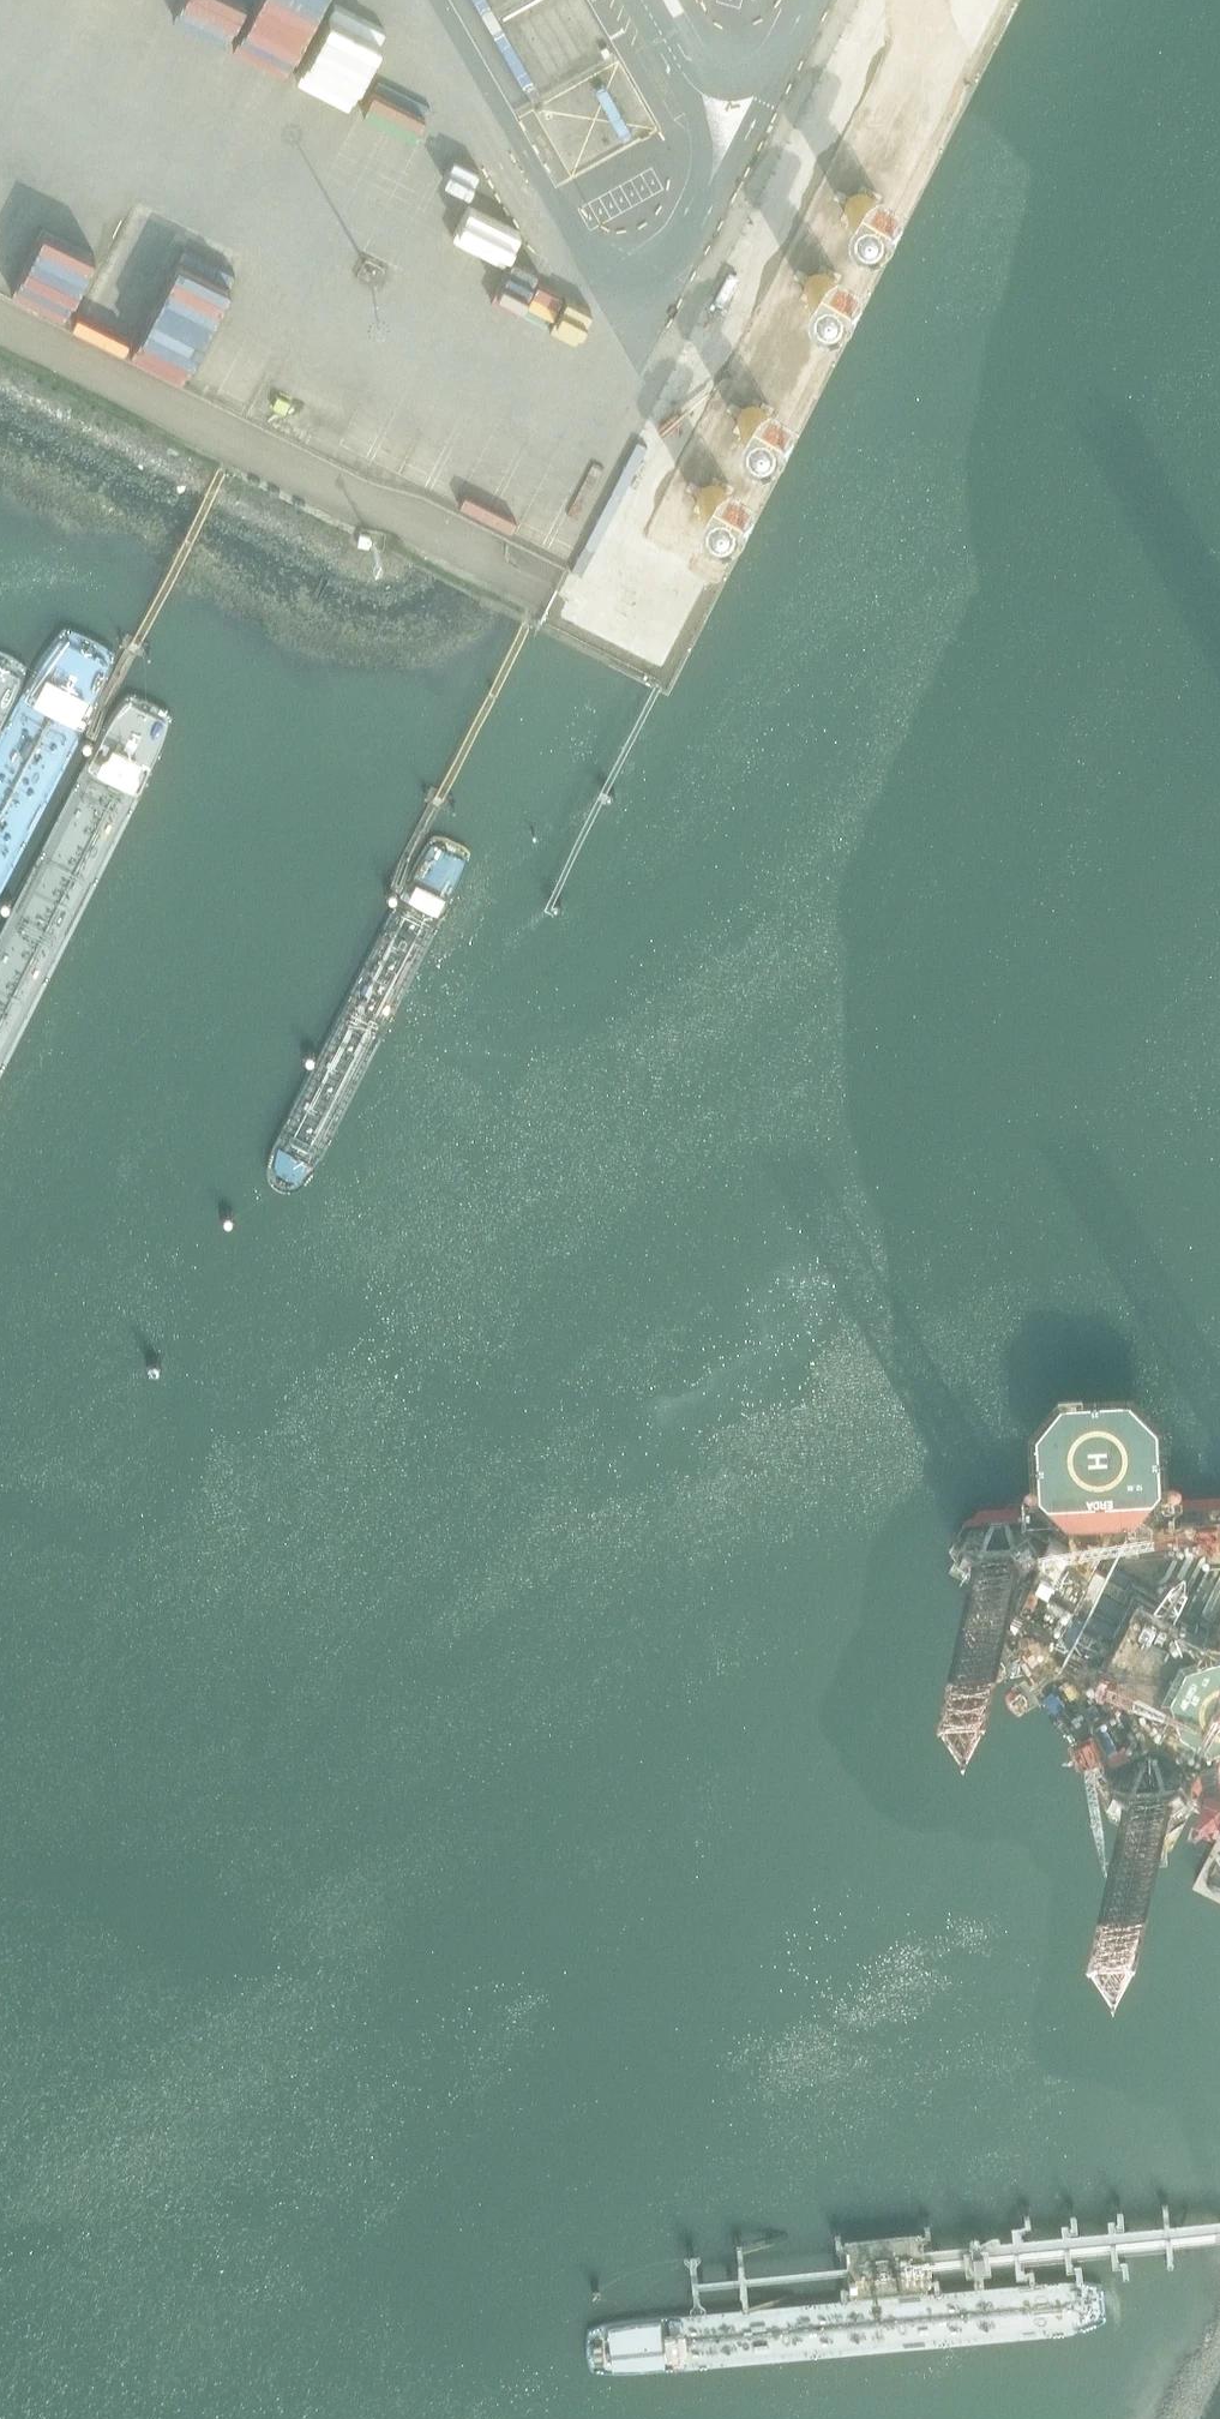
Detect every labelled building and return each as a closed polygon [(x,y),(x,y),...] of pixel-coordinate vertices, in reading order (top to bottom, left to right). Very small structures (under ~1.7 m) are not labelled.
[(239,30),(291,55),(300,35),(249,10),(239,30)] [(0,182),(14,148),(0,142),(0,182)] [(174,367),(233,249),(140,202),(80,320),(174,367)] [(22,284),(41,241),(0,223),(0,275),(22,284)] [(378,347),(369,321),(334,332),(343,358),(378,347)] [(308,344),(313,367),(323,365),(318,342),(308,344)] [(280,356),(284,381),(300,379),(296,353),(280,356)]
